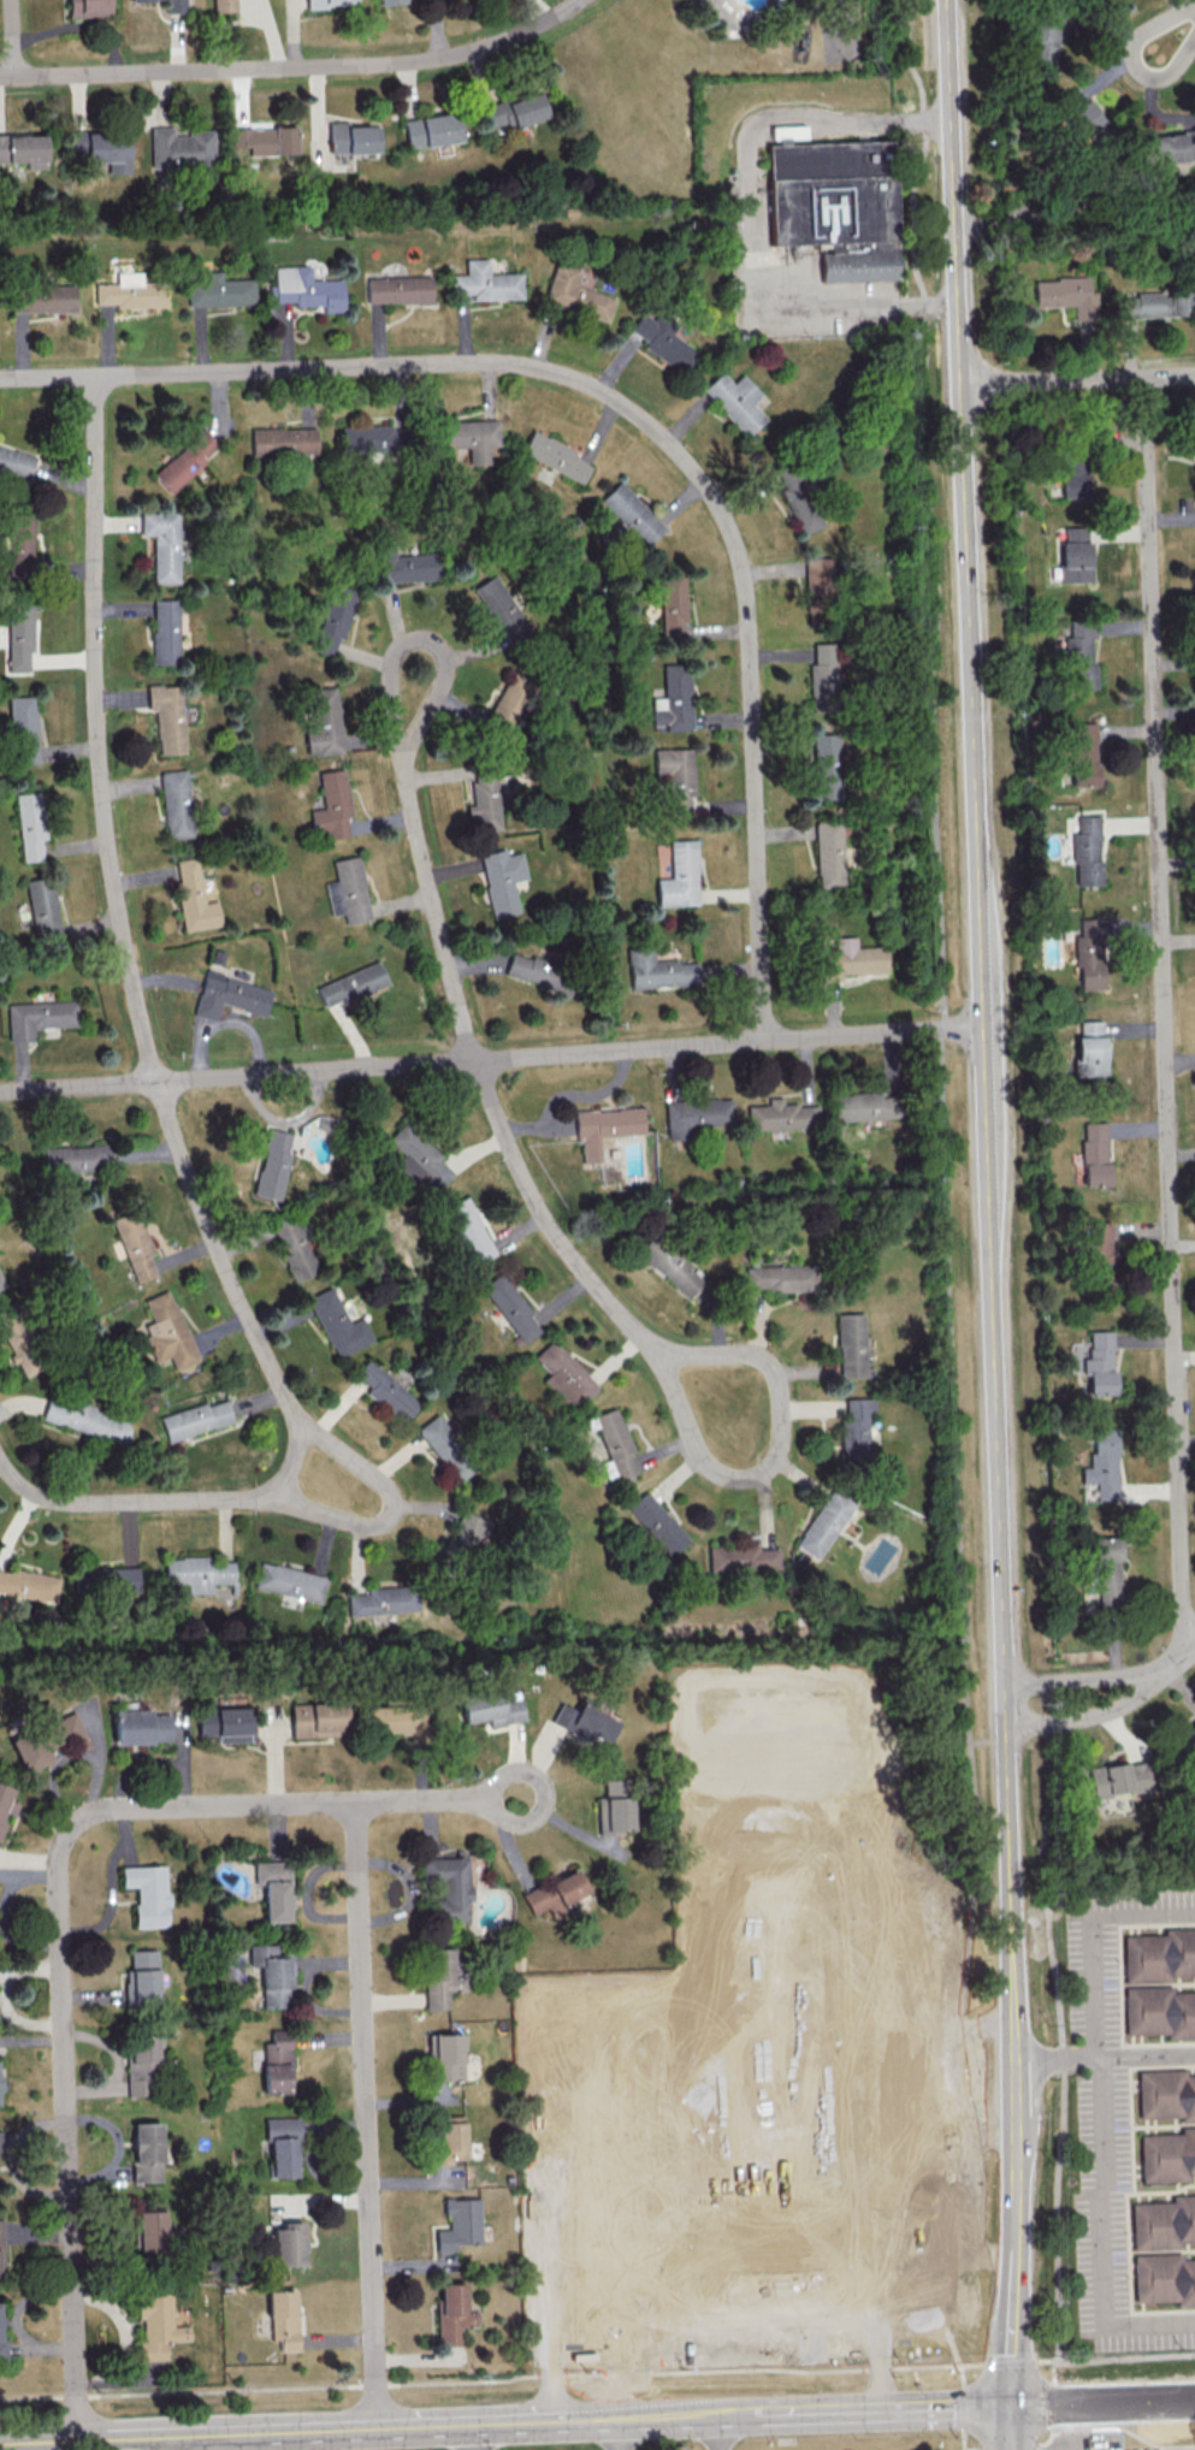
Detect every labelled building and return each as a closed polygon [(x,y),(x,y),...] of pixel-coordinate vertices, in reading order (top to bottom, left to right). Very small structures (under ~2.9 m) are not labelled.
[(67,17),(108,16),(107,0),(66,0),(67,17)] [(213,12),(235,11),(234,0),(213,0),(213,12)] [(1028,61),(1053,66),(1063,16),(1032,10),(1026,39),(1032,39),(1028,61)] [(1084,137),(1105,120),(1075,86),(1055,104),(1084,137)] [(546,115),(539,91),(483,109),(491,132),(546,115)] [(458,112),(404,119),(408,149),(462,141),(458,112)] [(380,125),(348,126),(348,122),(329,123),(330,153),(380,152),(380,125)] [(149,127),(151,167),(213,165),(212,130),(186,130),(186,135),(172,135),(172,126),(149,127)] [(296,126),(231,128),(231,147),(250,147),(250,155),(297,154),(296,126)] [(1143,164),(1194,159),(1194,131),(1140,136),(1143,164)] [(128,174),(129,132),(69,132),(69,154),(85,154),(85,161),(107,162),(107,174),(128,174)] [(0,135),(0,162),(25,161),(25,169),(45,168),(44,134),(0,135)] [(765,141),(770,239),(822,237),(824,279),(893,277),(887,136),(765,141)] [(522,298),(522,273),(489,273),(488,258),(466,259),(467,274),(451,275),(452,296),(464,295),(465,308),(468,308),(468,299),(522,298)] [(544,302),(609,320),(615,296),(577,286),(581,269),(555,262),(544,302)] [(343,312),(342,279),(310,280),(310,265),(274,266),(275,302),(294,302),(295,306),(323,306),(323,312),(343,312)] [(254,278),(221,279),(221,270),(206,271),(206,279),(187,280),(188,306),(254,304),(254,278)] [(95,304),(114,304),(114,307),(165,307),(165,281),(141,281),(141,272),(116,272),(116,283),(94,283),(95,304)] [(431,276),(366,277),(367,304),(431,302),(431,276)] [(1034,279),(1035,307),(1074,306),(1075,319),(1097,319),(1096,291),(1089,291),(1089,277),(1034,279)] [(11,313),(75,311),(74,284),(11,286),(11,313)] [(1119,318),(1190,316),(1190,288),(1135,290),(1135,297),(1118,297),(1119,318)] [(631,330),(648,340),(643,348),(684,372),(699,346),(641,313),(631,330)] [(742,373),(732,383),(721,371),(702,389),(746,436),(766,418),(752,403),(762,394),(742,373)] [(499,419),(443,421),(443,447),(468,446),(468,464),(488,464),(487,446),(500,446),(499,419)] [(341,424),(340,449),(397,451),(398,425),(341,424)] [(153,475),(170,493),(220,446),(202,427),(153,475)] [(316,453),(315,427),(251,429),(252,455),(316,453)] [(591,465),(573,456),(576,450),(532,429),(521,454),(582,483),(591,465)] [(0,445),(0,471),(28,478),(34,454),(0,445)] [(1063,497),(1089,496),(1087,455),(1061,456),(1063,497)] [(823,525),(796,471),(776,481),(803,535),(823,525)] [(600,499),(645,546),(665,527),(620,480),(600,499)] [(32,576),(33,510),(8,509),(6,575),(32,576)] [(153,536),(154,583),(179,582),(179,509),(140,510),(140,536),(153,536)] [(1065,541),(1088,540),(1087,527),(1064,528),(1065,541)] [(1061,582),(1091,581),(1090,541),(1060,542),(1061,582)] [(381,583),(437,580),(436,553),(395,555),(395,550),(379,551),(381,583)] [(806,614),(822,614),(822,604),(832,604),(832,561),(806,561),(806,614)] [(474,587),(504,639),(527,626),(497,573),(474,587)] [(659,575),(661,637),(686,636),(684,574),(659,575)] [(332,655),(337,638),(343,640),(358,591),(333,583),(313,650),(332,655)] [(179,664),(178,599),(152,599),(153,664),(179,664)] [(8,604),(7,671),(29,671),(29,651),(33,651),(33,605),(8,604)] [(1092,625),(1069,625),(1069,636),(1067,636),(1068,689),(1093,689),(1092,625)] [(812,711),(838,709),(836,643),(810,644),(812,711)] [(691,730),(689,664),(663,664),(664,697),(651,698),(652,730),(663,730),(663,731),(691,730)] [(487,720),(513,732),(536,683),(510,671),(487,720)] [(181,685),(147,686),(148,710),(156,710),(158,754),(184,753),(181,685)] [(342,753),(339,687),(308,688),(310,728),(305,728),(306,755),(342,753)] [(37,763),(35,696),(10,697),(12,764),(37,763)] [(1097,786),(1096,722),(1071,723),(1072,786),(1097,786)] [(839,799),(840,734),(813,734),(812,798),(839,799)] [(654,748),(654,773),(666,773),(667,816),(689,816),(689,796),(694,796),(693,748),(654,748)] [(348,836),(346,817),(351,816),(346,769),(319,771),(323,808),(310,809),(313,839),(348,836)] [(161,771),(164,838),(191,837),(188,770),(161,771)] [(501,829),(496,770),(468,773),(471,805),(469,805),(471,832),(501,829)] [(20,860),(42,859),(41,839),(44,839),(41,792),(16,793),(20,860)] [(1085,815),(1085,833),(1079,833),(1079,863),(1085,863),(1087,886),(1105,886),(1104,813),(1085,815)] [(843,847),(842,821),(815,821),(816,888),(843,888),(843,865),(853,865),(852,847),(843,847)] [(696,840),(670,840),(670,878),(656,878),(657,906),(697,905),(696,840)] [(526,879),(521,852),(506,855),(505,849),(480,854),(492,918),(518,913),(513,881),(526,879)] [(325,882),(331,916),(343,913),(345,923),(370,919),(359,856),(332,860),(336,880),(325,882)] [(183,931),(220,925),(216,901),(204,902),(196,857),(175,860),(179,881),(175,882),(183,931)] [(60,934),(52,877),(25,881),(34,938),(60,934)] [(1102,990),(1103,918),(1076,918),(1075,971),(1079,971),(1079,990),(1102,990)] [(856,947),(855,937),(834,937),(835,949),(818,950),(819,981),(841,981),(841,975),(886,974),(885,946),(856,947)] [(630,989),(698,986),(696,959),(652,962),(652,947),(628,948),(630,989)] [(504,976),(568,995),(571,986),(558,982),(563,966),(512,950),(504,976)] [(324,1008),(388,985),(380,962),(316,985),(324,1008)] [(194,1015),(216,1021),(220,1004),(264,1015),(270,988),(204,972),(194,1015)] [(9,1042),(33,1041),(32,1028),(77,1026),(76,1000),(7,1003),(9,1042)] [(1082,1079),(1110,1078),(1108,1020),(1087,1020),(1088,1041),(1081,1042),(1082,1079)] [(894,1092),(833,1094),(834,1121),(895,1119),(894,1092)] [(747,1106),(748,1131),(817,1128),(816,1104),(782,1106),(782,1097),(768,1098),(768,1105),(747,1106)] [(731,1099),(665,1100),(666,1140),(690,1140),(690,1126),(732,1125),(731,1099)] [(574,1110),(576,1142),(581,1142),(582,1167),(600,1166),(600,1183),(613,1183),(612,1154),(600,1155),(599,1136),(643,1134),(642,1108),(574,1110)] [(387,1139),(403,1155),(394,1163),(413,1182),(422,1173),(438,1189),(453,1173),(438,1159),(443,1155),(407,1120),(387,1139)] [(1108,1185),(1106,1122),(1082,1122),(1083,1186),(1108,1185)] [(295,1134),(268,1128),(254,1195),(281,1200),(295,1134)] [(110,1144),(44,1146),(44,1172),(111,1171),(110,1144)] [(469,1195),(445,1205),(470,1266),(494,1255),(469,1195)] [(132,1283),(156,1276),(150,1256),(152,1255),(139,1209),(114,1216),(132,1283)] [(293,1281),(318,1272),(297,1215),(272,1224),(293,1281)] [(1111,1222),(1088,1222),(1088,1238),(1083,1238),(1083,1267),(1094,1267),(1094,1286),(1110,1286),(1111,1222)] [(636,1252),(688,1299),(706,1280),(654,1232),(636,1252)] [(745,1266),(745,1291),(816,1289),(815,1264),(745,1266)] [(522,1344),(542,1330),(501,1272),(481,1286),(522,1344)] [(309,1296),(333,1358),(373,1342),(363,1317),(347,1323),(333,1287),(309,1296)] [(152,1321),(141,1326),(156,1362),(169,1356),(174,1370),(198,1360),(169,1289),(143,1299),(152,1321)] [(44,1367),(16,1303),(0,1310),(0,1329),(21,1377),(44,1367)] [(864,1313),(837,1314),(838,1378),(873,1378),(873,1366),(865,1367),(864,1313)] [(1088,1360),(1088,1375),(1094,1375),(1094,1401),(1117,1401),(1117,1333),(1095,1333),(1095,1360),(1088,1360)] [(533,1357),(549,1374),(543,1379),(572,1411),(598,1387),(553,1339),(533,1357)] [(365,1393),(404,1423),(421,1401),(366,1359),(354,1375),(370,1387),(365,1393)] [(867,1410),(873,1410),(873,1397),(842,1397),(842,1464),(867,1464),(867,1410)] [(159,1416),(167,1442),(232,1422),(225,1400),(206,1406),(205,1402),(159,1416)] [(605,1478),(615,1475),(617,1482),(636,1476),(629,1452),(632,1451),(618,1407),(594,1415),(608,1459),(600,1461),(605,1478)] [(445,1467),(466,1451),(438,1413),(417,1428),(445,1467)] [(1116,1429),(1092,1429),(1092,1453),(1089,1453),(1089,1467),(1081,1467),(1081,1484),(1095,1483),(1096,1500),(1117,1499),(1116,1429)] [(686,1541),(646,1490),(626,1506),(666,1557),(686,1541)] [(795,1547),(818,1560),(850,1504),(826,1490),(795,1547)] [(477,1534),(483,1537),(490,1522),(462,1509),(443,1549),(466,1559),(477,1534)] [(1119,1538),(1094,1539),(1096,1605),(1121,1604),(1119,1538)] [(708,1572),(778,1569),(777,1545),(707,1548),(708,1572)] [(233,1558),(165,1559),(165,1584),(187,1583),(187,1593),(211,1593),(211,1583),(233,1583),(233,1558)] [(319,1603),(325,1576),(259,1561),(253,1588),(319,1603)] [(137,1566),(74,1568),(74,1593),(138,1592),(137,1566)] [(58,1579),(0,1569),(0,1593),(54,1602),(58,1579)] [(348,1614),(419,1611),(417,1584),(366,1587),(366,1593),(347,1595),(348,1614)] [(74,1711),(56,1719),(48,1702),(32,1708),(39,1725),(9,1737),(23,1772),(50,1761),(46,1751),(69,1742),(73,1752),(89,1746),(74,1711)] [(291,1737),(345,1736),(344,1702),(290,1703),(291,1737)] [(586,1740),(588,1736),(605,1743),(614,1720),(578,1704),(576,1710),(557,1702),(548,1724),(586,1740)] [(421,1733),(421,1706),(367,1707),(367,1734),(421,1733)] [(197,1735),(216,1735),(216,1742),(252,1741),(251,1708),(196,1709),(197,1735)] [(113,1744),(170,1742),(169,1709),(113,1711),(113,1744)] [(1194,1751),(1194,1723),(1182,1732),(1194,1751)] [(1087,1769),(1093,1799),(1149,1787),(1146,1771),(1129,1775),(1126,1760),(1087,1769)] [(630,1832),(630,1797),(616,1797),(616,1779),(602,1779),(602,1797),(595,1797),(595,1833),(630,1832)] [(8,1818),(10,1819),(16,1803),(8,1800),(13,1787),(0,1782),(0,1839),(8,1818)] [(469,1922),(468,1857),(421,1858),(421,1881),(441,1881),(441,1899),(434,1899),(435,1923),(469,1922)] [(263,1880),(264,1922),(291,1921),(289,1861),(254,1862),(254,1881),(263,1880)] [(135,1927),(167,1927),(165,1865),(120,1867),(121,1887),(134,1887),(135,1927)] [(521,1893),(530,1914),(547,1907),(554,1921),(568,1915),(563,1906),(588,1895),(576,1869),(521,1893)] [(1170,1976),(1194,1975),(1194,1927),(1162,1928),(1162,1934),(1121,1935),(1122,1983),(1170,1982),(1170,1976)] [(262,2008),(289,2007),(289,1989),(293,1989),(292,1952),(277,1952),(277,1944),(248,1944),(248,1966),(261,1966),(262,2008)] [(452,1948),(425,1948),(426,2009),(448,2008),(448,1990),(454,1990),(452,1948)] [(130,1951),(130,1969),(124,1969),(125,2003),(157,2002),(156,1950),(130,1951)] [(1170,1992),(1170,1986),(1123,1987),(1124,2035),(1164,2034),(1164,2039),(1194,2039),(1194,1991),(1170,1992)] [(264,2092),(290,2091),(289,2029),(270,2029),(270,2043),(263,2043),(264,2092)] [(462,2033),(433,2034),(434,2080),(463,2079),(462,2033)] [(127,2096),(155,2095),(154,2046),(162,2046),(162,2036),(130,2037),(130,2062),(126,2062),(127,2096)] [(1184,2075),(1184,2069),(1136,2070),(1138,2118),(1179,2117),(1179,2123),(1194,2122),(1194,2075),(1184,2075)] [(270,2136),(271,2177),(297,2177),(295,2117),(264,2118),(264,2136),(270,2136)] [(161,2182),(160,2122),(131,2123),(133,2182),(161,2182)] [(1188,2181),(1188,2174),(1194,2174),(1194,2126),(1179,2127),(1179,2133),(1139,2134),(1140,2182),(1188,2181)] [(1194,2241),(1194,2194),(1171,2195),(1171,2201),(1130,2202),(1132,2250),(1180,2248),(1179,2242),(1194,2241)] [(478,2198),(443,2199),(444,2216),(448,2216),(448,2229),(435,2229),(436,2251),(455,2250),(455,2243),(479,2243),(478,2198)] [(135,2211),(136,2253),(165,2253),(164,2210),(135,2211)] [(273,2266),(303,2266),(302,2222),(282,2222),(282,2228),(272,2228),(273,2266)] [(1180,2259),(1180,2253),(1132,2254),(1134,2302),(1175,2301),(1175,2307),(1194,2306),(1194,2258),(1180,2259)] [(438,2345),(460,2345),(459,2326),(478,2326),(477,2312),(465,2312),(464,2282),(437,2283),(438,2345)] [(296,2290),(268,2291),(269,2339),(278,2339),(279,2351),(297,2351),(296,2290)] [(138,2360),(165,2360),(165,2341),(189,2340),(189,2325),(171,2326),(170,2292),(136,2293),(137,2320),(142,2320),(142,2341),(138,2341),(138,2360)]
